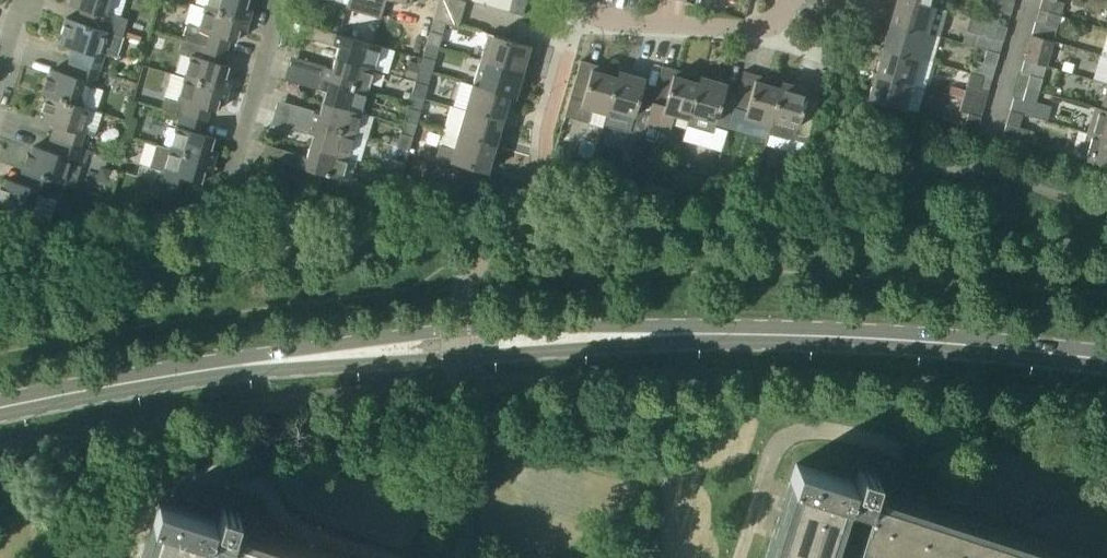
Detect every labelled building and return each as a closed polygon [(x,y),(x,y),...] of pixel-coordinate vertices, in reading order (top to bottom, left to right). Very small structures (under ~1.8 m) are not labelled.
[(69,5),(87,11),(83,23),(107,30),(124,36),(129,19),(114,14),(108,13),(112,0),(71,0),(69,5)] [(204,7),(249,20),(252,10),(247,8),(249,0),(206,0),(204,7)] [(459,27),(466,1),(462,0),(439,0),(433,20),(459,27)] [(510,12),(513,0),(499,0),(496,8),(510,12)] [(510,12),(523,15),(527,0),(513,0),(510,12)] [(934,7),(908,0),(897,0),(891,23),(926,33),(940,37),(947,11),(934,7)] [(1014,2),(1005,0),(992,0),(986,22),(998,25),(1001,13),(1010,15),(1014,2)] [(1056,0),(1042,0),(1040,8),(1061,14),(1065,3),(1055,1),(1056,0)] [(246,31),(249,20),(204,7),(199,27),(187,24),(183,39),(227,52),(230,39),(237,41),(241,29),(246,31)] [(1054,40),(1061,14),(1040,8),(1032,34),(1054,40)] [(105,53),(117,57),(124,36),(107,30),(83,23),(66,17),(61,33),(64,34),(61,44),(74,48),(70,61),(75,63),(99,71),(105,53)] [(1007,28),(998,25),(986,22),(970,17),(963,42),(987,49),(1000,53),(1007,28)] [(919,58),(926,33),(891,23),(883,48),(919,58)] [(339,46),(336,57),(373,68),(380,46),(324,29),(321,39),(334,43),(333,44),(339,46)] [(427,43),(439,47),(443,34),(431,31),(427,43)] [(489,33),(481,59),(523,71),(531,45),(489,33)] [(1046,65),(1054,40),(1032,34),(1025,59),(1046,65)] [(227,52),(183,39),(179,52),(191,55),(184,77),(229,90),(232,79),(226,78),(230,66),(223,64),(227,52)] [(912,84),(919,58),(883,48),(876,73),(912,84)] [(992,79),(1000,53),(987,49),(984,62),(974,60),(970,73),(992,79)] [(436,60),(423,56),(421,65),(420,65),(419,69),(432,73),(436,60)] [(367,90),(373,68),(336,57),(332,69),(327,67),(326,69),(313,65),(311,74),(367,90)] [(481,59),(473,86),(509,96),(516,98),(523,71),(481,59)] [(1018,85),(1040,91),(1043,78),(1055,82),(1059,69),(1046,65),(1025,59),(1018,85)] [(419,69),(420,65),(410,61),(408,66),(405,77),(416,80),(419,69)] [(94,86),(99,71),(75,63),(71,75),(53,69),(50,79),(47,78),(42,94),(47,95),(97,111),(104,90),(94,86)] [(609,107),(617,77),(579,66),(565,116),(588,122),(592,109),(607,113),(609,107)] [(675,116),(688,120),(699,82),(685,79),(687,72),(675,69),(674,75),(661,71),(654,95),(646,124),(642,137),(656,140),(659,130),(670,133),(675,116)] [(633,120),(646,124),(654,95),(642,91),(646,78),(619,71),(617,77),(609,107),(634,114),(633,120)] [(229,90),(184,77),(171,73),(165,96),(166,96),(162,109),(181,114),(207,121),(210,109),(217,111),(220,99),(226,100),(229,90)] [(905,108),(912,84),(876,73),(869,98),(868,98),(868,99),(905,108)] [(985,104),(992,79),(970,73),(963,98),(985,104)] [(360,112),(367,90),(311,74),(308,83),(321,87),(321,88),(326,90),(323,101),(360,112)] [(700,76),(699,82),(688,120),(687,125),(713,133),(715,126),(728,130),(734,107),(736,100),(724,97),(727,84),(700,76)] [(745,116),(770,123),(781,88),(743,77),(736,100),(734,107),(747,110),(745,116)] [(428,85),(416,82),(412,94),(424,98),(428,85)] [(782,82),(781,88),(770,123),(768,132),(788,138),(796,135),(808,138),(818,106),(817,106),(805,102),(809,89),(782,82)] [(1010,110),(1023,113),(1047,120),(1051,107),(1036,102),(1040,91),(1018,85),(1010,110)] [(466,110),(502,121),(509,96),(473,86),(466,110)] [(60,127),(56,139),(80,147),(85,132),(96,136),(103,112),(97,111),(47,95),(42,110),(46,111),(42,121),(60,127)] [(977,130),(985,104),(963,98),(960,111),(969,113),(965,126),(977,130)] [(354,135),(360,112),(323,101),(319,113),(314,111),(313,113),(300,109),(298,119),(354,135)] [(502,121),(466,110),(452,106),(444,131),(459,135),(459,136),(495,146),(502,121)] [(1101,108),(1095,106),(1087,132),(1106,138),(1106,110),(1101,108)] [(421,111),(408,107),(405,120),(417,124),(421,111)] [(1018,127),(1023,113),(1010,110),(1003,136),(1025,142),(1025,141),(1032,143),(1035,132),(1018,127)] [(203,134),(207,121),(181,114),(178,127),(176,126),(170,148),(214,161),(217,151),(212,149),(215,137),(203,134)] [(348,156),(354,135),(298,119),(295,127),(308,131),(308,132),(313,134),(310,145),(348,156)] [(410,149),(417,124),(405,120),(397,146),(410,149)] [(487,172),(495,146),(459,136),(459,135),(444,131),(436,157),(487,172)] [(1087,132),(1087,133),(1080,157),(1080,158),(1106,166),(1106,138),(1087,132)] [(53,151),(35,145),(31,156),(28,155),(23,170),(29,172),(59,182),(75,187),(87,149),(80,147),(56,139),(53,151)] [(214,161),(170,148),(157,144),(150,168),(165,172),(161,184),(186,191),(190,179),(202,182),(206,170),(211,172),(214,161)] [(356,158),(348,156),(310,145),(307,157),(301,155),(301,157),(288,153),(285,163),(349,181),(356,158)] [(398,190),(405,163),(393,159),(385,187),(398,190)] [(317,195),(322,179),(296,171),(291,187),(291,188),(317,195)] [(59,182),(29,172),(25,184),(7,178),(3,189),(0,188),(0,205),(51,221),(58,201),(54,200),(59,182)] [(855,482),(852,481),(796,463),(789,486),(778,520),(765,557),(828,557),(834,537),(835,536),(856,543),(856,544),(855,546),(892,557),(1084,557),(871,489),(876,473),(859,468),(855,482)] [(160,502),(159,502),(141,557),(327,557),(234,528),(239,512),(223,506),(217,523),(215,522),(215,520),(160,502)]
